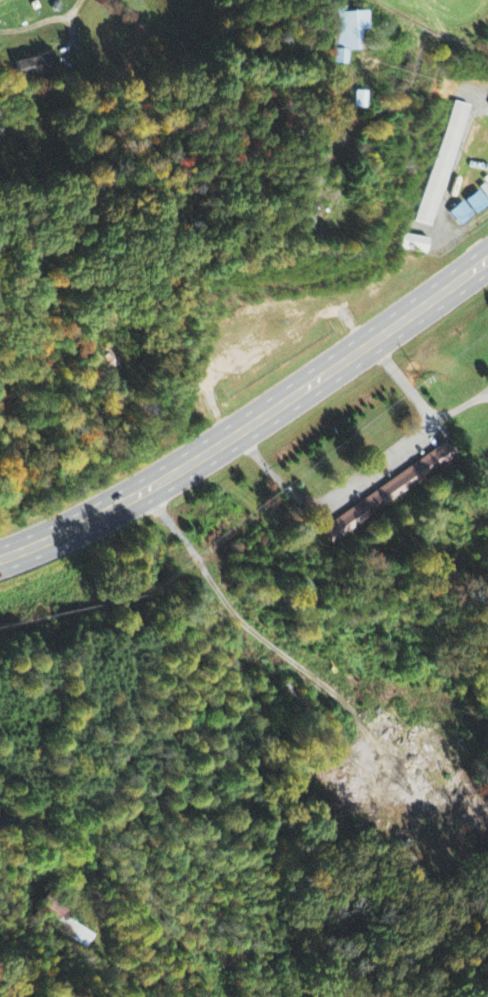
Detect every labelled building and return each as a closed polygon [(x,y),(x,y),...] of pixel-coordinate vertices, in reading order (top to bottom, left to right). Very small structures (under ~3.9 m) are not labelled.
[(367,12),(345,13),(345,8),(334,9),(335,66),(348,65),(347,52),(362,51),(362,32),(368,32),(367,12)] [(15,63),(19,82),(57,73),(53,54),(15,63)] [(365,92),(354,92),(353,109),(364,110),(365,92)] [(419,224),(435,229),(468,106),(453,102),(419,224)] [(487,208),(481,193),(466,200),(474,215),(487,208)] [(449,214),(461,228),(473,217),(461,203),(449,214)] [(426,256),(430,241),(405,234),(401,249),(426,256)] [(319,528),(328,543),(458,462),(448,447),(319,528)] [(67,910),(44,895),(36,908),(59,923),(67,910)] [(86,950),(95,937),(68,919),(59,932),(86,950)]
